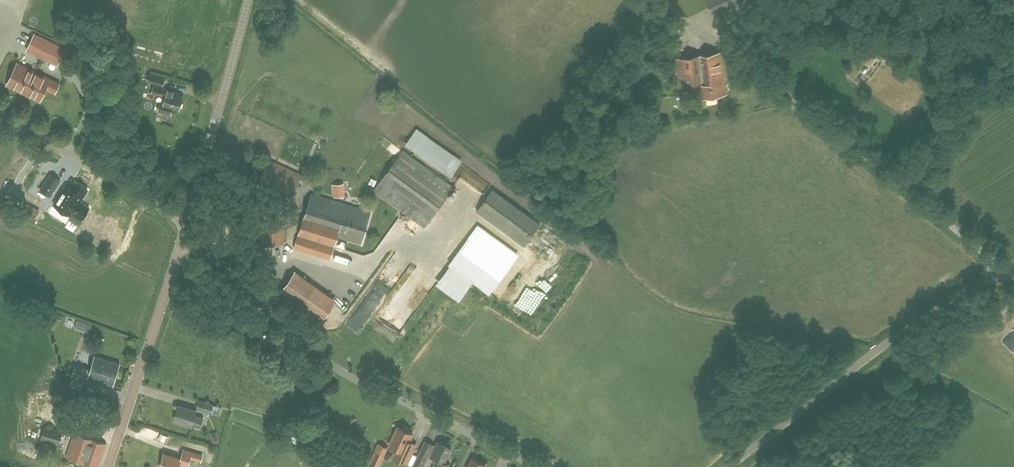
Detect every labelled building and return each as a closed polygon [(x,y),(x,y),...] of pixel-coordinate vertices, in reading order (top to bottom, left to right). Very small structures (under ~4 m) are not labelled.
[(35,33),(27,50),(42,57),(50,41),(35,33)] [(50,41),(42,57),(58,65),(66,48),(50,41)] [(726,94),(721,52),(674,59),(678,88),(697,85),(698,98),(726,94)] [(26,94),(36,72),(17,63),(7,84),(26,94)] [(36,72),(26,94),(40,101),(46,88),(55,92),(60,83),(36,72)] [(169,104),(169,109),(183,109),(183,98),(180,98),(180,93),(180,79),(168,79),(160,79),(160,81),(160,92),(161,92),(161,99),(160,99),(160,103),(169,104)] [(374,190),(424,226),(454,186),(404,150),(374,190)] [(257,186),(290,201),(302,174),(269,159),(257,186)] [(40,189),(51,197),(62,180),(59,179),(50,174),(40,189)] [(66,185),(57,200),(54,204),(67,212),(75,199),(80,202),(88,190),(75,182),(71,188),(66,185)] [(477,211),(524,246),(540,224),(493,189),(477,211)] [(295,247),(331,258),(337,236),(362,243),(371,211),(311,193),(295,247)] [(22,209),(26,212),(25,213),(36,218),(40,210),(30,205),(29,206),(25,204),(22,209)] [(262,243),(284,244),(284,224),(262,224),(262,243)] [(195,276),(198,287),(206,284),(203,274),(195,276)] [(92,324),(78,319),(75,327),(89,332),(92,324)] [(251,329),(257,335),(262,330),(256,324),(251,329)] [(91,369),(75,365),(69,386),(82,389),(86,374),(89,374),(88,378),(114,385),(120,363),(95,356),(91,369)] [(212,413),(220,415),(222,407),(214,405),(214,404),(199,399),(196,409),(212,413)] [(204,417),(195,415),(197,410),(179,405),(175,420),(192,425),(193,421),(202,423),(204,417)] [(95,419),(92,409),(78,412),(82,423),(95,419)] [(63,430),(45,425),(41,440),(59,445),(63,430)] [(393,457),(407,463),(416,443),(409,440),(413,433),(409,431),(409,428),(404,426),(402,428),(398,426),(389,445),(397,449),(393,457)] [(210,433),(213,443),(220,442),(217,432),(210,433)] [(107,444),(75,433),(67,456),(98,466),(99,466),(107,444)] [(425,440),(412,466),(423,466),(433,444),(425,440)] [(451,465),(444,462),(452,447),(446,445),(447,443),(442,440),(440,442),(439,441),(439,442),(438,441),(431,456),(437,459),(433,466),(450,466),(451,465)] [(377,466),(380,466),(389,447),(378,442),(374,450),(377,451),(371,465),(377,466)] [(180,464),(188,466),(191,458),(201,461),(203,454),(184,449),(182,458),(165,453),(161,466),(179,466),(180,464)] [(486,464),(473,458),(469,466),(484,466),(486,464)]
